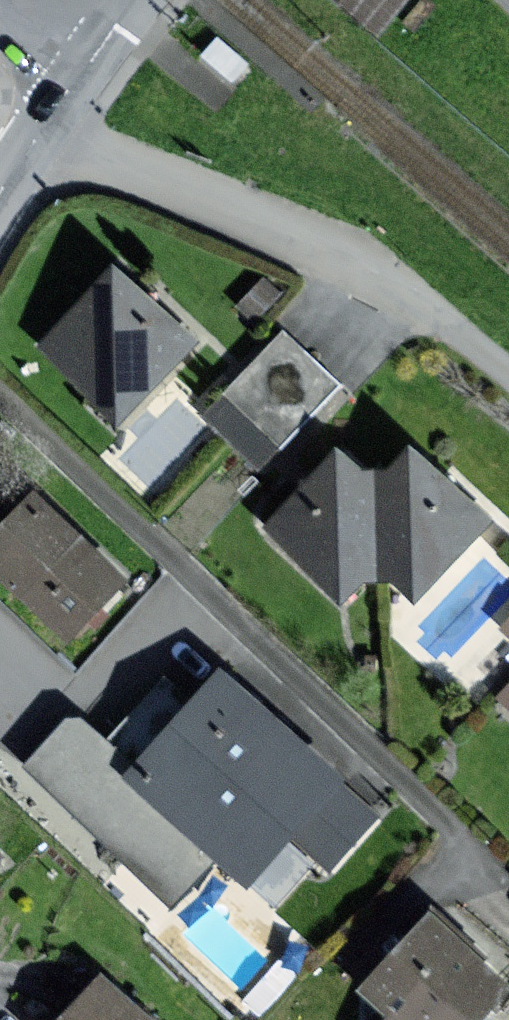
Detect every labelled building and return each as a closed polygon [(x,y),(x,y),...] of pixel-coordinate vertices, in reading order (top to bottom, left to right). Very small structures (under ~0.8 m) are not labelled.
[(382,42),(418,0),(331,0),(382,42)] [(199,344),(115,271),(40,356),(124,429),(199,344)] [(273,472),(353,397),(287,328),(207,402),(273,472)] [(414,449),(390,476),(382,469),(384,587),(393,577),(418,600),(492,519),(414,449)] [(373,577),(384,587),(382,469),(370,483),(338,454),(269,531),(349,603),(373,577)] [(35,500),(0,538),(0,572),(71,637),(123,581),(35,500)] [(358,784),(223,668),(126,780),(74,729),(32,771),(166,903),(213,856),(246,884),(287,836),(329,872),(380,814),(352,791),(358,784)] [(431,922),(360,999),(383,1019),(492,1019),(508,1001),(508,994),(431,922)] [(101,975),(61,1019),(151,1019),(101,975)]
